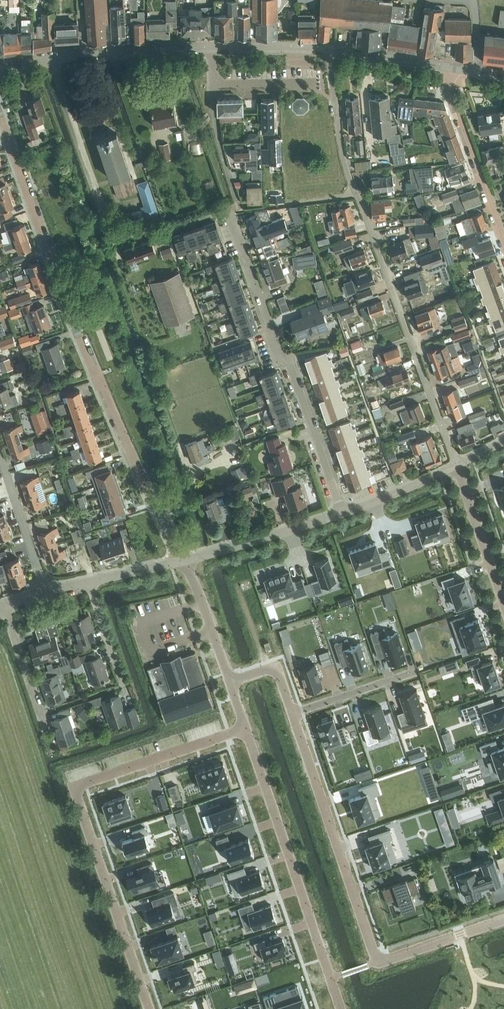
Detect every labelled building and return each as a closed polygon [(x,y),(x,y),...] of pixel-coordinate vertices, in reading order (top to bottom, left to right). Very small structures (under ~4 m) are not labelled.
[(104,44),(106,44),(105,25),(108,25),(108,16),(108,14),(108,11),(107,0),(85,0),(88,45),(104,44)] [(111,23),(125,22),(124,12),(131,11),(130,0),(123,0),(123,6),(110,7),(111,23)] [(237,1),(237,0),(227,0),(226,15),(219,15),(219,9),(214,9),(215,16),(215,39),(234,38),(233,15),(237,15),(237,1)] [(278,40),(278,39),(277,39),(277,25),(278,25),(278,21),(278,20),(277,20),(277,16),(278,16),(277,6),(277,0),(249,0),(250,9),(253,9),(253,22),(256,22),(256,30),(256,39),(256,40),(278,40)] [(336,25),(358,27),(381,29),(389,30),(391,14),(392,5),(392,2),(392,1),(379,0),(376,0),(321,0),(320,11),(327,12),(327,20),(334,21),(334,25),(336,25)] [(147,20),(147,38),(170,37),(169,26),(177,26),(176,1),(164,1),(164,2),(166,2),(167,20),(147,20)] [(425,4),(425,7),(422,25),(417,53),(417,54),(436,57),(436,56),(436,53),(434,53),(433,53),(437,28),(437,29),(441,29),(443,19),(445,6),(425,4)] [(404,16),(405,7),(392,5),(391,14),(404,16)] [(238,16),(238,39),(249,39),(249,16),(249,7),(243,7),(243,16),(238,16)] [(196,10),(196,37),(202,37),(202,33),(209,33),(210,33),(209,16),(209,8),(209,10),(196,10)] [(191,37),(196,37),(196,10),(195,10),(182,10),(182,9),(182,16),(178,16),(179,28),(182,28),(182,34),(184,34),(191,33),(191,37)] [(33,32),(33,50),(33,51),(52,49),(51,36),(56,36),(56,40),(56,42),(58,42),(58,41),(65,41),(70,41),(77,40),(79,40),(79,39),(78,39),(77,23),(55,24),(54,11),(42,13),(43,25),(37,25),(37,32),(33,32)] [(320,11),(320,24),(318,40),(329,41),(330,25),(334,25),(334,21),(327,20),(327,12),(320,11)] [(403,24),(404,16),(391,14),(389,30),(390,23),(403,24)] [(144,17),(141,17),(131,18),(131,24),(134,24),(134,42),(145,41),(145,23),(144,17)] [(298,18),(298,39),(303,39),(303,38),(316,38),(316,18),(298,18)] [(22,33),(21,53),(31,52),(31,50),(33,50),(33,32),(34,26),(32,26),(32,23),(31,19),(21,20),(22,25),(21,25),(22,33)] [(436,56),(445,58),(446,41),(455,41),(456,41),(455,59),(471,59),(474,59),(473,46),(471,46),(471,41),(471,19),(443,19),(441,29),(437,29),(434,53),(436,53),(436,56)] [(125,22),(111,23),(112,43),(126,42),(125,22)] [(394,49),(415,52),(417,40),(419,27),(419,24),(412,23),(412,26),(403,24),(390,23),(389,30),(387,48),(394,49)] [(358,27),(357,46),(380,48),(381,29),(358,27)] [(2,34),(3,44),(4,44),(5,49),(3,49),(5,55),(13,54),(21,53),(22,33),(2,34)] [(480,33),(482,58),(483,58),(482,61),(503,64),(503,35),(485,33),(480,33)] [(33,99),(27,101),(31,112),(23,115),(31,139),(39,136),(35,125),(44,122),(41,113),(45,112),(40,97),(39,97),(37,96),(33,97),(33,99)] [(388,97),(370,99),(372,119),(373,136),(389,134),(389,136),(387,136),(388,142),(401,141),(400,133),(397,133),(396,124),(394,125),(394,122),(391,123),(388,97)] [(397,115),(412,117),(414,99),(400,97),(397,115)] [(358,98),(350,98),(346,99),(347,116),(349,132),(361,131),(358,98)] [(259,103),(259,113),(262,113),(262,132),(274,132),(274,99),(262,99),(262,103),(259,103)] [(414,99),(412,117),(412,115),(419,116),(426,117),(428,101),(414,99)] [(218,100),(217,100),(218,114),(220,114),(220,121),(241,120),(241,113),(243,113),(243,100),(242,100),(218,101),(218,100)] [(428,101),(426,117),(432,118),(432,117),(434,117),(436,125),(435,125),(436,128),(439,127),(441,133),(438,134),(440,140),(442,140),(456,135),(444,103),(444,102),(428,101)] [(151,106),(155,126),(176,122),(172,102),(151,106)] [(502,125),(500,112),(491,113),(491,112),(486,113),(487,114),(478,115),(479,128),(480,128),(481,135),(489,134),(490,140),(498,138),(498,133),(502,132),(501,125),(502,125)] [(433,129),(429,131),(427,131),(432,146),(438,144),(433,129)] [(112,134),(104,137),(102,137),(102,138),(97,140),(99,144),(111,179),(114,178),(130,173),(118,138),(117,133),(112,135),(112,134)] [(456,135),(442,140),(446,150),(460,145),(456,135)] [(412,137),(403,139),(404,146),(413,144),(412,137)] [(283,163),(282,139),(272,139),(273,163),(283,163)] [(168,143),(160,145),(162,160),(170,159),(168,143)] [(233,151),(232,152),(232,155),(233,157),(234,156),(234,160),(245,160),(246,170),(258,169),(257,149),(250,149),(243,149),(243,145),(236,145),(236,149),(234,149),(234,151),(233,151)] [(460,145),(446,150),(450,162),(457,161),(465,158),(460,145)] [(498,146),(482,151),(485,163),(502,159),(498,146)] [(403,147),(391,149),(394,166),(406,164),(403,147)] [(356,170),(367,168),(367,161),(355,162),(356,170)] [(444,170),(448,180),(450,185),(463,183),(469,180),(463,163),(444,170)] [(432,166),(413,168),(421,191),(434,189),(432,166)] [(131,177),(130,173),(114,178),(115,182),(113,183),(118,197),(137,191),(132,176),(131,177)] [(371,178),(373,191),(394,189),(393,176),(386,177),(386,176),(371,178)] [(261,181),(247,182),(248,202),(262,201),(261,181)] [(10,194),(5,182),(0,184),(0,198),(10,194)] [(147,182),(139,185),(146,207),(144,208),(147,216),(157,212),(147,182)] [(415,182),(405,183),(407,193),(416,191),(415,182)] [(459,198),(453,200),(457,211),(481,203),(476,189),(458,195),(459,198)] [(459,198),(458,195),(456,190),(442,194),(445,202),(459,198)] [(0,198),(0,206),(2,211),(0,211),(0,218),(11,214),(9,208),(14,207),(10,194),(0,198)] [(371,202),(373,220),(386,219),(385,208),(392,207),(391,200),(371,202)] [(298,206),(290,207),(296,225),(304,222),(298,206)] [(334,220),(328,221),(331,234),(338,232),(342,232),(341,227),(344,227),(344,229),(355,227),(353,217),(354,217),(353,212),(352,212),(350,206),(340,208),(340,210),(332,212),(334,220)] [(141,210),(132,213),(136,224),(144,221),(141,210)] [(247,218),(253,233),(262,230),(265,238),(274,234),(288,229),(283,217),(272,221),(267,210),(254,211),(256,215),(247,218)] [(481,213),(461,220),(466,234),(487,227),(481,213)] [(446,229),(442,217),(433,220),(436,232),(446,229)] [(27,236),(23,224),(18,226),(16,219),(4,224),(10,242),(15,241),(27,236)] [(215,222),(205,226),(214,253),(219,251),(215,242),(221,240),(215,222)] [(414,225),(416,238),(434,236),(432,223),(414,225)] [(205,226),(194,229),(200,247),(206,245),(209,254),(214,253),(205,226)] [(194,229),(184,233),(194,260),(198,258),(195,249),(200,247),(194,229)] [(346,238),(357,236),(355,229),(345,231),(346,238)] [(446,229),(436,232),(438,240),(448,237),(446,229)] [(262,230),(253,233),(257,246),(266,242),(267,243),(276,240),(274,234),(265,238),(262,230)] [(194,260),(184,233),(174,237),(180,254),(186,252),(189,261),(194,260)] [(476,235),(462,240),(464,247),(468,246),(470,252),(478,249),(480,256),(495,251),(490,237),(478,242),(476,235)] [(10,242),(3,245),(5,251),(17,246),(19,253),(32,249),(27,236),(15,241),(10,242)] [(411,240),(409,237),(403,240),(401,241),(401,242),(390,246),(389,245),(394,260),(395,260),(394,259),(407,254),(408,256),(408,255),(408,254),(415,251),(411,240)] [(350,239),(333,245),(336,254),(353,248),(350,239)] [(151,240),(124,250),(128,262),(156,253),(151,240)] [(266,242),(257,246),(262,258),(269,255),(270,258),(278,256),(275,247),(279,246),(276,240),(267,243),(266,242)] [(170,247),(160,251),(163,259),(173,255),(170,247)] [(349,255),(344,257),(348,269),(353,267),(368,262),(364,250),(349,255)] [(420,257),(424,268),(443,261),(439,250),(420,257)] [(26,260),(23,254),(12,258),(14,264),(26,260)] [(315,254),(293,258),(295,268),(316,264),(315,254)] [(268,281),(278,278),(277,277),(278,277),(285,275),(278,256),(270,258),(261,261),(268,281)] [(217,270),(219,275),(236,269),(233,258),(206,268),(207,273),(217,270)] [(28,266),(30,273),(23,276),(24,278),(16,281),(18,286),(26,283),(33,280),(44,277),(39,262),(28,266)] [(473,277),(474,281),(498,272),(494,262),(473,269),(476,277),(473,277)] [(355,274),(350,276),(353,283),(358,281),(360,288),(361,288),(360,287),(374,282),(375,283),(370,268),(369,268),(370,269),(356,274),(355,273),(355,274)] [(211,284),(213,289),(240,279),(236,269),(219,275),(221,281),(211,284)] [(404,285),(403,284),(408,299),(409,299),(408,298),(422,293),(423,294),(418,280),(423,278),(420,270),(405,276),(407,284),(404,285)] [(150,282),(166,326),(195,316),(179,272),(150,282)] [(498,272),(474,281),(476,284),(478,283),(480,290),(502,282),(498,272)] [(278,277),(277,277),(278,278),(280,285),(288,282),(285,275),(278,277)] [(44,277),(33,280),(38,295),(48,291),(44,277)] [(240,279),(213,289),(215,293),(224,290),(226,295),(243,289),(240,279)] [(480,290),(483,297),(481,298),(482,301),(503,293),(503,289),(502,282),(480,290)] [(218,304),(220,309),(247,300),(243,289),(226,295),(228,301),(218,304)] [(371,289),(356,294),(359,301),(373,296),(371,289)] [(482,301),(483,304),(485,303),(488,310),(503,304),(503,293),(482,301)] [(19,298),(21,305),(32,301),(29,294),(19,298)] [(284,295),(277,298),(282,312),(289,309),(284,295)] [(330,296),(318,300),(318,303),(305,308),(308,316),(291,321),(294,330),(295,334),(296,334),(297,337),(305,334),(305,333),(310,331),(310,333),(317,330),(317,329),(318,328),(319,331),(328,328),(321,310),(332,306),(334,312),(335,311),(330,296)] [(347,299),(333,303),(336,310),(349,306),(347,299)] [(247,300),(220,309),(222,314),(231,310),(233,316),(250,310),(247,300)] [(382,301),(360,308),(364,319),(385,311),(382,301)] [(46,313),(45,310),(44,305),(34,308),(32,303),(22,306),(25,315),(29,313),(36,331),(43,329),(44,329),(45,329),(45,330),(46,329),(46,328),(51,326),(51,325),(50,326),(46,314),(46,313)] [(488,310),(490,317),(488,318),(489,321),(503,316),(503,304),(488,310)] [(353,307),(341,311),(343,318),(355,313),(353,307)] [(415,315),(418,323),(417,323),(421,334),(440,327),(437,316),(435,308),(415,315)] [(226,325),(227,329),(254,320),(250,310),(233,316),(235,321),(226,325)] [(467,327),(463,315),(452,319),(456,331),(467,327)] [(489,321),(490,325),(493,324),(495,331),(503,328),(503,316),(489,321)] [(254,320),(227,329),(229,334),(238,331),(240,337),(258,331),(254,320)] [(453,335),(455,342),(470,336),(468,330),(453,335)] [(23,337),(19,338),(22,345),(25,343),(26,345),(39,340),(38,336),(29,339),(29,338),(24,340),(23,337)] [(0,341),(0,348),(0,350),(16,345),(13,337),(0,341)] [(58,370),(60,369),(65,367),(57,344),(51,346),(49,340),(36,344),(39,351),(42,350),(50,372),(58,369),(58,370)] [(250,342),(240,345),(246,363),(255,360),(256,363),(261,361),(258,354),(255,355),(250,342)] [(361,342),(351,345),(354,352),(363,348),(361,342)] [(446,345),(427,352),(432,365),(451,358),(458,355),(454,342),(446,345)] [(31,345),(22,348),(24,354),(33,351),(31,345)] [(240,345),(230,349),(236,366),(246,363),(240,345)] [(347,346),(339,348),(342,357),(348,355),(349,354),(347,346)] [(378,354),(381,364),(401,357),(398,347),(378,354)] [(236,366),(230,349),(219,352),(224,366),(221,367),(223,374),(228,372),(227,369),(236,366)] [(305,360),(309,370),(332,362),(331,359),(329,359),(326,352),(305,360)] [(13,369),(9,359),(6,359),(5,357),(1,359),(2,361),(0,362),(0,374),(13,369)] [(451,358),(432,365),(437,378),(456,371),(451,358)] [(481,361),(467,366),(470,373),(483,369),(481,361)] [(332,362),(309,370),(312,380),(333,373),(331,366),(333,365),(332,362)] [(361,363),(356,365),(360,375),(365,374),(361,363)] [(384,368),(372,372),(375,378),(386,374),(384,368)] [(406,369),(384,377),(388,388),(410,379),(406,369)] [(261,382),(263,387),(281,381),(277,371),(257,378),(256,374),(249,376),(252,385),(261,382)] [(333,373),(312,380),(316,391),(339,382),(338,379),(336,380),(333,373)] [(458,381),(461,387),(475,382),(473,376),(458,381)] [(12,404),(12,406),(19,404),(15,394),(10,396),(7,389),(11,388),(12,390),(13,389),(10,380),(11,380),(10,379),(0,383),(0,408),(12,404)] [(256,396),(258,401),(284,392),(281,381),(263,387),(265,393),(256,396)] [(339,382),(316,391),(319,401),(341,393),(338,386),(340,386),(339,382)] [(443,394),(447,407),(461,402),(457,389),(443,394)] [(67,395),(71,406),(84,402),(80,390),(67,395)] [(284,392),(258,401),(259,406),(269,402),(270,408),(288,402),(284,392)] [(341,393),(319,401),(323,411),(346,403),(345,399),(343,400),(341,393)] [(36,395),(28,398),(30,405),(38,402),(36,395)] [(403,399),(390,404),(392,411),(405,406),(403,399)] [(84,402),(71,406),(74,417),(87,413),(84,402)] [(263,417),(265,421),(291,412),(288,402),(270,408),(272,413),(263,417)] [(461,402),(447,407),(452,420),(466,415),(461,402)] [(346,403),(323,411),(326,422),(348,414),(345,407),(348,406),(346,403)] [(406,409),(400,412),(405,424),(411,422),(424,417),(419,403),(405,408),(406,409)] [(379,407),(372,410),(375,418),(382,416),(379,407)] [(468,415),(470,422),(485,416),(483,410),(468,415)] [(291,412),(265,421),(266,426),(276,423),(278,429),(295,423),(291,412)] [(87,413),(74,417),(78,428),(91,424),(87,413)] [(474,421),(477,427),(486,424),(484,417),(474,421)] [(34,422),(38,433),(48,430),(44,418),(34,422)] [(329,429),(333,439),(356,431),(355,428),(353,429),(350,421),(329,429)] [(472,422),(457,427),(460,433),(457,434),(462,448),(476,443),(473,434),(476,433),(474,428),(472,422)] [(499,423),(491,427),(495,436),(503,432),(503,423),(500,425),(499,423)] [(91,424),(78,428),(82,439),(95,435),(91,424)] [(4,430),(9,444),(20,441),(17,432),(23,430),(21,425),(4,430)] [(252,428),(245,430),(247,437),(254,435),(252,428)] [(230,429),(210,435),(214,446),(233,440),(230,429)] [(356,431),(333,439),(336,450),(358,442),(355,435),(358,435),(356,431)] [(416,437),(413,431),(398,436),(400,442),(416,437)] [(95,435),(82,439),(85,450),(98,446),(95,435)] [(412,446),(414,453),(435,445),(431,435),(423,438),(422,437),(416,439),(418,444),(412,446)] [(279,437),(267,441),(274,461),(268,462),(272,473),(292,466),(285,444),(281,445),(279,437)] [(49,439),(36,443),(40,454),(52,450),(49,439)] [(20,441),(9,444),(13,458),(30,453),(28,447),(23,449),(20,441)] [(202,456),(196,441),(185,445),(191,460),(195,459),(198,466),(210,461),(208,454),(202,456)] [(358,442),(336,450),(340,460),(363,452),(362,448),(360,449),(358,442)] [(435,445),(414,453),(417,459),(423,456),(427,467),(441,461),(441,459),(441,458),(441,456),(439,455),(438,453),(435,445)] [(98,446),(85,450),(89,462),(102,457),(98,446)] [(363,452),(340,460),(343,470),(365,463),(362,456),(365,455),(363,452)] [(395,452),(387,455),(390,463),(397,460),(395,452)] [(407,468),(403,459),(391,464),(394,473),(407,468)] [(365,463),(343,470),(347,480),(371,472),(369,469),(367,470),(365,463)] [(92,476),(96,486),(117,479),(115,472),(113,473),(111,469),(107,471),(105,465),(86,471),(88,478),(92,476)] [(242,466),(231,471),(235,481),(246,476),(242,466)] [(371,472),(347,480),(351,491),(372,484),(369,476),(372,475),(371,472)] [(290,508),(296,506),(296,505),(306,502),(301,487),(296,488),(292,476),(272,482),(276,495),(285,492),(290,508)] [(38,477),(21,482),(26,496),(30,510),(47,504),(45,499),(40,482),(38,477)] [(117,479),(96,486),(99,496),(118,490),(117,486),(119,485),(117,479)] [(250,487),(242,490),(245,497),(253,494),(253,493),(251,488),(250,487)] [(118,490),(99,496),(103,507),(124,500),(122,493),(119,494),(118,490)] [(217,499),(205,503),(210,518),(217,516),(219,522),(231,518),(226,503),(225,503),(222,497),(217,499)] [(124,500),(103,507),(106,516),(101,518),(103,524),(122,518),(121,512),(125,511),(124,507),(126,506),(124,500)] [(419,533),(412,536),(416,550),(425,547),(423,542),(440,537),(442,542),(449,539),(447,534),(449,534),(442,514),(416,523),(419,533)] [(90,521),(84,523),(86,530),(92,528),(90,521)] [(0,527),(0,540),(11,536),(8,524),(0,527)] [(38,534),(43,548),(56,543),(54,535),(59,533),(57,528),(38,534)] [(122,537),(111,540),(117,560),(129,556),(124,542),(130,540),(126,528),(120,530),(122,537)] [(97,537),(91,539),(93,544),(95,551),(101,549),(106,563),(117,560),(111,540),(100,544),(97,537)] [(404,538),(394,541),(399,556),(409,553),(404,538)] [(376,542),(350,551),(356,567),(380,559),(383,567),(391,564),(387,551),(379,554),(376,542)] [(56,543),(43,548),(47,562),(66,556),(64,550),(59,551),(56,543)] [(0,572),(0,577),(23,570),(19,558),(0,565),(0,572)] [(319,579),(312,582),(316,594),(324,591),(322,586),(336,581),(328,558),(314,563),(319,579)] [(0,577),(0,583),(11,579),(13,586),(26,581),(23,570),(0,577)] [(289,572),(265,580),(270,596),(289,590),(292,598),(307,593),(302,578),(292,581),(289,572)] [(453,574),(441,578),(443,586),(449,584),(457,606),(472,601),(464,578),(455,582),(453,574)] [(89,615),(72,621),(80,643),(75,644),(78,651),(90,647),(88,640),(94,638),(91,627),(93,627),(89,615)] [(464,616),(451,621),(457,637),(463,635),(468,649),(486,643),(478,619),(466,623),(464,616)] [(39,643),(30,646),(36,662),(60,654),(54,635),(59,633),(55,621),(34,628),(39,643)] [(384,630),(372,634),(380,657),(386,655),(389,664),(406,659),(397,634),(387,637),(384,630)] [(348,639),(335,644),(342,666),(343,666),(342,663),(347,662),(347,664),(349,663),(352,672),(351,673),(369,667),(368,667),(360,644),(361,643),(350,646),(348,639)] [(95,651),(79,657),(81,663),(86,661),(96,688),(105,685),(104,681),(105,680),(108,679),(100,656),(97,658),(95,651)] [(328,651),(319,654),(323,667),(332,664),(328,651)] [(148,668),(147,668),(148,669),(151,678),(151,679),(154,688),(155,689),(158,699),(158,700),(166,721),(165,721),(166,722),(167,721),(212,705),(212,706),(213,705),(213,704),(206,683),(206,682),(205,682),(202,673),(202,672),(199,663),(199,662),(198,661),(198,662),(195,653),(195,652),(194,652),(180,657),(179,655),(162,661),(163,663),(149,668),(148,668)] [(78,664),(75,656),(69,658),(72,666),(78,664)] [(479,657),(466,661),(468,667),(471,666),(473,672),(479,670),(485,689),(500,684),(493,661),(480,665),(480,663),(481,663),(479,657)] [(456,660),(449,662),(452,670),(459,668),(456,660)] [(315,663),(300,668),(308,691),(310,690),(311,692),(317,690),(317,688),(323,686),(315,663)] [(59,666),(46,671),(49,677),(42,679),(47,693),(45,693),(49,704),(65,698),(57,674),(62,673),(59,666)] [(405,711),(397,714),(403,732),(416,728),(414,720),(425,716),(416,689),(399,695),(405,711)] [(102,701),(104,707),(111,726),(127,720),(128,725),(139,721),(134,707),(123,711),(121,706),(122,706),(119,696),(102,701)] [(461,708),(466,722),(484,715),(489,728),(502,724),(503,726),(503,703),(495,706),(492,698),(461,708)] [(81,705),(75,710),(81,716),(86,711),(81,705)] [(370,728),(363,730),(368,744),(378,741),(376,735),(390,730),(381,705),(364,711),(370,728)] [(60,718),(54,719),(59,735),(57,735),(60,745),(76,739),(72,727),(70,728),(66,716),(71,714),(69,708),(58,712),(60,718)] [(322,721),(318,723),(325,746),(340,741),(341,744),(347,742),(342,727),(336,729),(332,718),(328,719),(327,717),(321,719),(322,721)] [(480,746),(483,754),(491,751),(494,760),(488,762),(491,770),(497,768),(500,777),(503,776),(503,746),(498,748),(495,741),(480,746)] [(197,771),(196,771),(196,772),(197,772),(202,789),(202,790),(203,790),(203,789),(228,781),(229,781),(229,780),(223,763),(223,762),(222,762),(222,763),(197,771)] [(429,766),(421,769),(425,780),(433,777),(429,766)] [(361,795),(350,799),(353,808),(352,808),(355,815),(358,823),(367,821),(367,823),(374,821),(373,818),(375,818),(375,817),(381,815),(378,807),(372,809),(367,794),(378,790),(376,783),(359,788),(361,795)] [(176,785),(169,787),(173,800),(181,798),(176,785)] [(436,786),(428,789),(431,800),(440,797),(436,786)] [(489,793),(492,801),(499,799),(503,809),(496,811),(495,812),(498,821),(503,819),(503,788),(489,793)] [(164,794),(156,797),(160,809),(168,806),(164,794)] [(126,795),(103,803),(108,818),(109,818),(109,819),(111,824),(133,817),(131,811),(126,795)] [(220,803),(208,807),(209,811),(210,813),(215,829),(242,820),(242,817),(243,817),(239,806),(238,806),(237,804),(222,809),(221,807),(220,803)] [(134,837),(122,841),(127,855),(149,847),(145,834),(147,834),(145,827),(132,832),(134,837)] [(372,844),(366,846),(374,869),(391,863),(390,862),(397,860),(390,839),(393,838),(390,830),(369,837),(372,844)] [(227,837),(216,841),(219,850),(225,848),(230,862),(253,854),(248,840),(230,846),(227,837)] [(482,865),(473,868),(474,871),(460,876),(462,884),(458,885),(461,892),(465,891),(467,899),(477,896),(476,894),(482,892),(480,888),(489,885),(489,886),(501,882),(493,859),(482,863),(482,865)] [(138,874),(130,877),(131,882),(130,882),(133,892),(158,884),(151,863),(136,868),(138,874)] [(244,868),(228,873),(232,886),(238,884),(241,894),(265,886),(259,871),(246,875),(244,868)] [(398,884),(387,887),(392,900),(398,899),(401,908),(414,903),(411,894),(419,891),(414,878),(404,882),(404,883),(398,885),(398,884)] [(146,909),(145,909),(151,927),(152,927),(152,926),(175,918),(175,919),(176,918),(172,907),(172,906),(178,904),(174,893),(152,900),(152,901),(155,900),(156,905),(154,905),(155,907),(154,907),(146,909)] [(252,904),(239,908),(241,916),(248,914),(253,929),(277,921),(271,905),(254,911),(252,904)] [(215,912),(209,914),(211,920),(217,918),(215,912)] [(178,937),(151,945),(157,962),(183,953),(178,937)] [(265,939),(253,942),(256,949),(258,948),(262,960),(269,957),(269,959),(279,956),(278,954),(285,952),(283,947),(285,946),(283,939),(266,944),(265,939)] [(219,950),(213,952),(218,966),(224,964),(219,950)] [(231,952),(223,955),(229,973),(237,971),(231,952)] [(185,972),(169,978),(173,990),(182,987),(183,989),(192,985),(192,984),(197,982),(191,964),(183,967),(185,972)] [(264,998),(268,1008),(306,1008),(302,997),(292,1001),(288,990),(264,998)]
